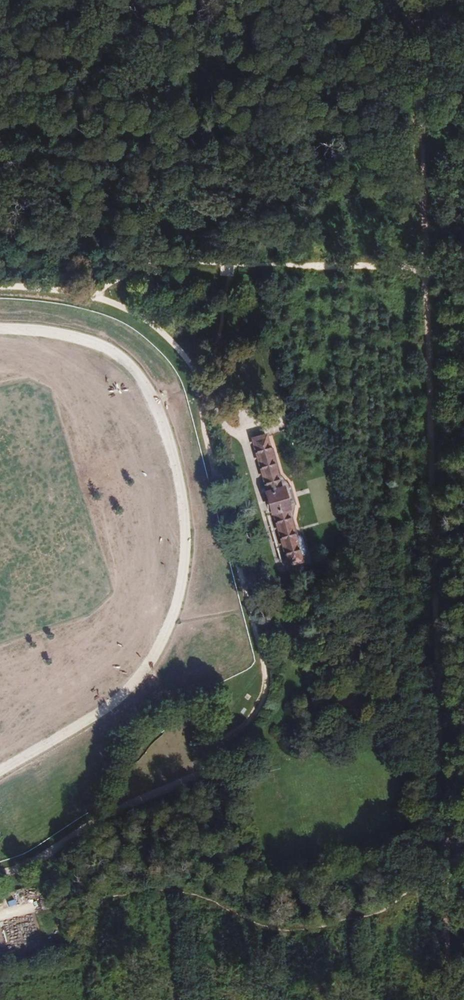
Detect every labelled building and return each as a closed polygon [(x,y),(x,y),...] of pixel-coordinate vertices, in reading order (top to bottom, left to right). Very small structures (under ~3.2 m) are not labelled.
[(285,554),(288,562),(298,559),(297,554),(302,553),(302,551),(299,538),(296,536),(292,537),(284,508),(286,507),(284,500),(286,499),(284,494),(282,494),(280,487),(278,487),(263,436),(253,439),(268,490),(265,491),(270,511),(273,511),(285,554)]
